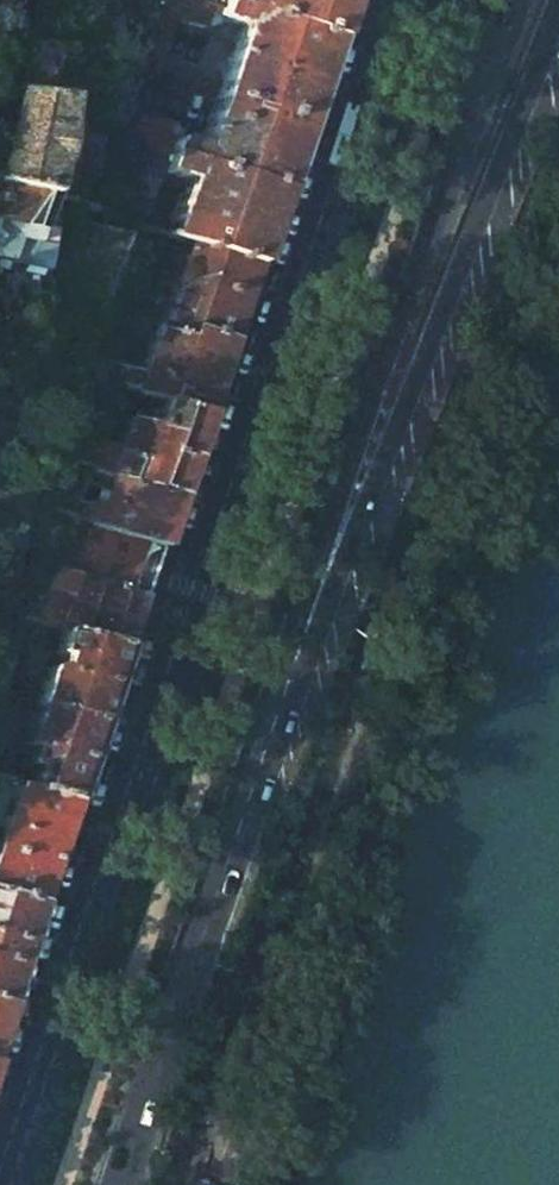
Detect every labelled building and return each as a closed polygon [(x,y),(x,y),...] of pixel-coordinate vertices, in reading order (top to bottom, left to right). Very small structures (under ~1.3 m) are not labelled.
[(152,43),(157,44),(156,46),(167,49),(177,18),(195,24),(194,27),(209,32),(212,29),(215,19),(240,26),(225,69),(223,77),(307,106),(319,71),(328,44),(330,38),(245,10),(214,0),(165,0),(152,43)] [(245,10),(330,38),(337,17),(343,0),(248,0),(245,10)] [(154,52),(147,73),(162,78),(162,75),(167,76),(172,59),(169,57),(154,52)] [(214,101),(209,114),(247,127),(253,107),(301,124),(305,113),(307,106),(223,77),(214,101)] [(139,82),(131,106),(150,113),(160,83),(145,78),(144,83),(139,82)] [(0,141),(0,182),(46,197),(57,99),(10,92),(0,141)] [(129,112),(118,146),(125,149),(128,142),(136,145),(278,193),(301,124),(253,107),(247,127),(209,114),(198,148),(174,140),(176,134),(170,126),(129,112)] [(136,145),(132,162),(162,172),(188,180),(169,237),(188,243),(252,265),(255,257),(265,230),(272,208),(278,193),(136,145)] [(41,272),(48,232),(37,228),(46,197),(0,182),(0,259),(41,272)] [(185,252),(159,330),(184,338),(189,329),(226,341),(240,302),(252,265),(188,243),(185,252)] [(145,370),(138,391),(163,400),(203,413),(214,378),(218,367),(226,341),(189,329),(184,338),(159,330),(145,370)] [(147,448),(187,461),(190,451),(194,437),(203,413),(163,400),(153,427),(144,424),(137,444),(147,448)] [(78,436),(77,466),(84,468),(109,477),(174,499),(180,479),(187,461),(147,448),(137,444),(144,424),(128,419),(118,450),(98,443),(78,436)] [(71,499),(66,516),(85,522),(158,546),(166,522),(174,499),(109,477),(84,468),(74,497),(71,499)] [(85,522),(68,572),(141,598),(151,567),(158,546),(85,522)] [(66,630),(124,648),(132,623),(141,598),(68,572),(53,566),(26,612),(23,616),(30,618),(66,630)] [(30,618),(28,623),(35,629),(54,632),(56,627),(30,618)] [(51,665),(38,705),(98,725),(111,684),(124,648),(66,630),(58,653),(64,654),(59,668),(51,665)] [(32,746),(19,785),(72,802),(85,761),(98,725),(38,705),(25,744),(32,746)] [(8,795),(15,798),(19,785),(5,780),(2,785),(0,789),(0,790),(0,819),(8,795)] [(0,843),(0,892),(37,904),(56,850),(72,802),(19,785),(15,798),(0,843)] [(3,1005),(21,951),(37,904),(0,892),(0,1004),(3,1005)]
